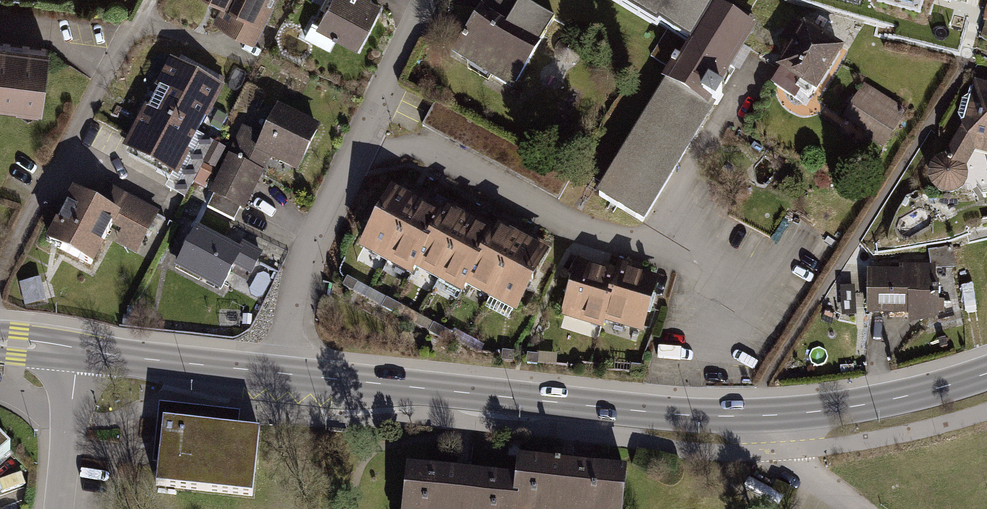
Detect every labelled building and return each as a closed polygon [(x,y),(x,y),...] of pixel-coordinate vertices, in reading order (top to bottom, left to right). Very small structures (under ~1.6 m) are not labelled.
[(265,0),(218,0),(228,5),(219,22),(254,40),(270,9),(263,5),(265,0)] [(304,39),(328,51),(336,36),(357,48),(379,6),(368,1),(369,0),(324,0),(304,39)] [(454,54),(512,88),(552,21),(515,0),(486,0),(454,54)] [(655,25),(657,23),(688,41),(599,192),(643,218),(720,90),(715,88),(751,27),(714,5),(711,9),(696,0),(613,0),(655,25)] [(848,56),(804,32),(775,84),(818,109),(848,56)] [(0,40),(0,105),(41,110),(49,46),(0,40)] [(219,89),(171,65),(125,154),(174,179),(219,89)] [(975,81),(963,126),(945,156),(941,156),(936,159),(931,164),(929,171),(930,178),(932,184),(937,188),(943,191),(950,191),(956,189),(962,185),(965,179),(966,173),(964,166),(975,148),(986,152),(986,84),(975,81)] [(905,110),(865,84),(843,117),(884,143),(905,110)] [(299,176),(320,134),(278,113),(264,141),(244,131),(211,197),(244,213),(269,162),(299,176)] [(388,188),(356,246),(382,260),(414,202),(388,188)] [(114,217),(69,193),(39,249),(81,272),(101,235),(133,252),(154,213),(124,198),(114,217)] [(414,202),(382,260),(409,275),(414,268),(442,217),(414,202)] [(442,217),(414,268),(437,281),(470,222),(446,209),(442,217)] [(470,222),(437,281),(460,293),(464,285),(492,234),(470,222)] [(492,234),(464,285),(489,298),(520,239),(496,227),(492,234)] [(240,257),(198,234),(176,274),(218,296),(240,257)] [(512,310),(544,252),(520,239),(489,298),(512,310)] [(932,248),(935,265),(956,261),(953,244),(932,248)] [(614,274),(576,263),(561,315),(599,326),(601,318),(614,274)] [(614,274),(601,318),(640,330),(654,280),(616,269),(614,274)] [(931,270),(870,269),(869,313),(931,313),(931,270)] [(256,429),(155,420),(150,485),(250,494),(256,429)] [(9,454),(0,445),(0,462),(9,454)] [(626,472),(523,460),(520,481),(517,508),(621,508),(626,472)] [(409,467),(404,508),(517,508),(520,481),(409,467)]
